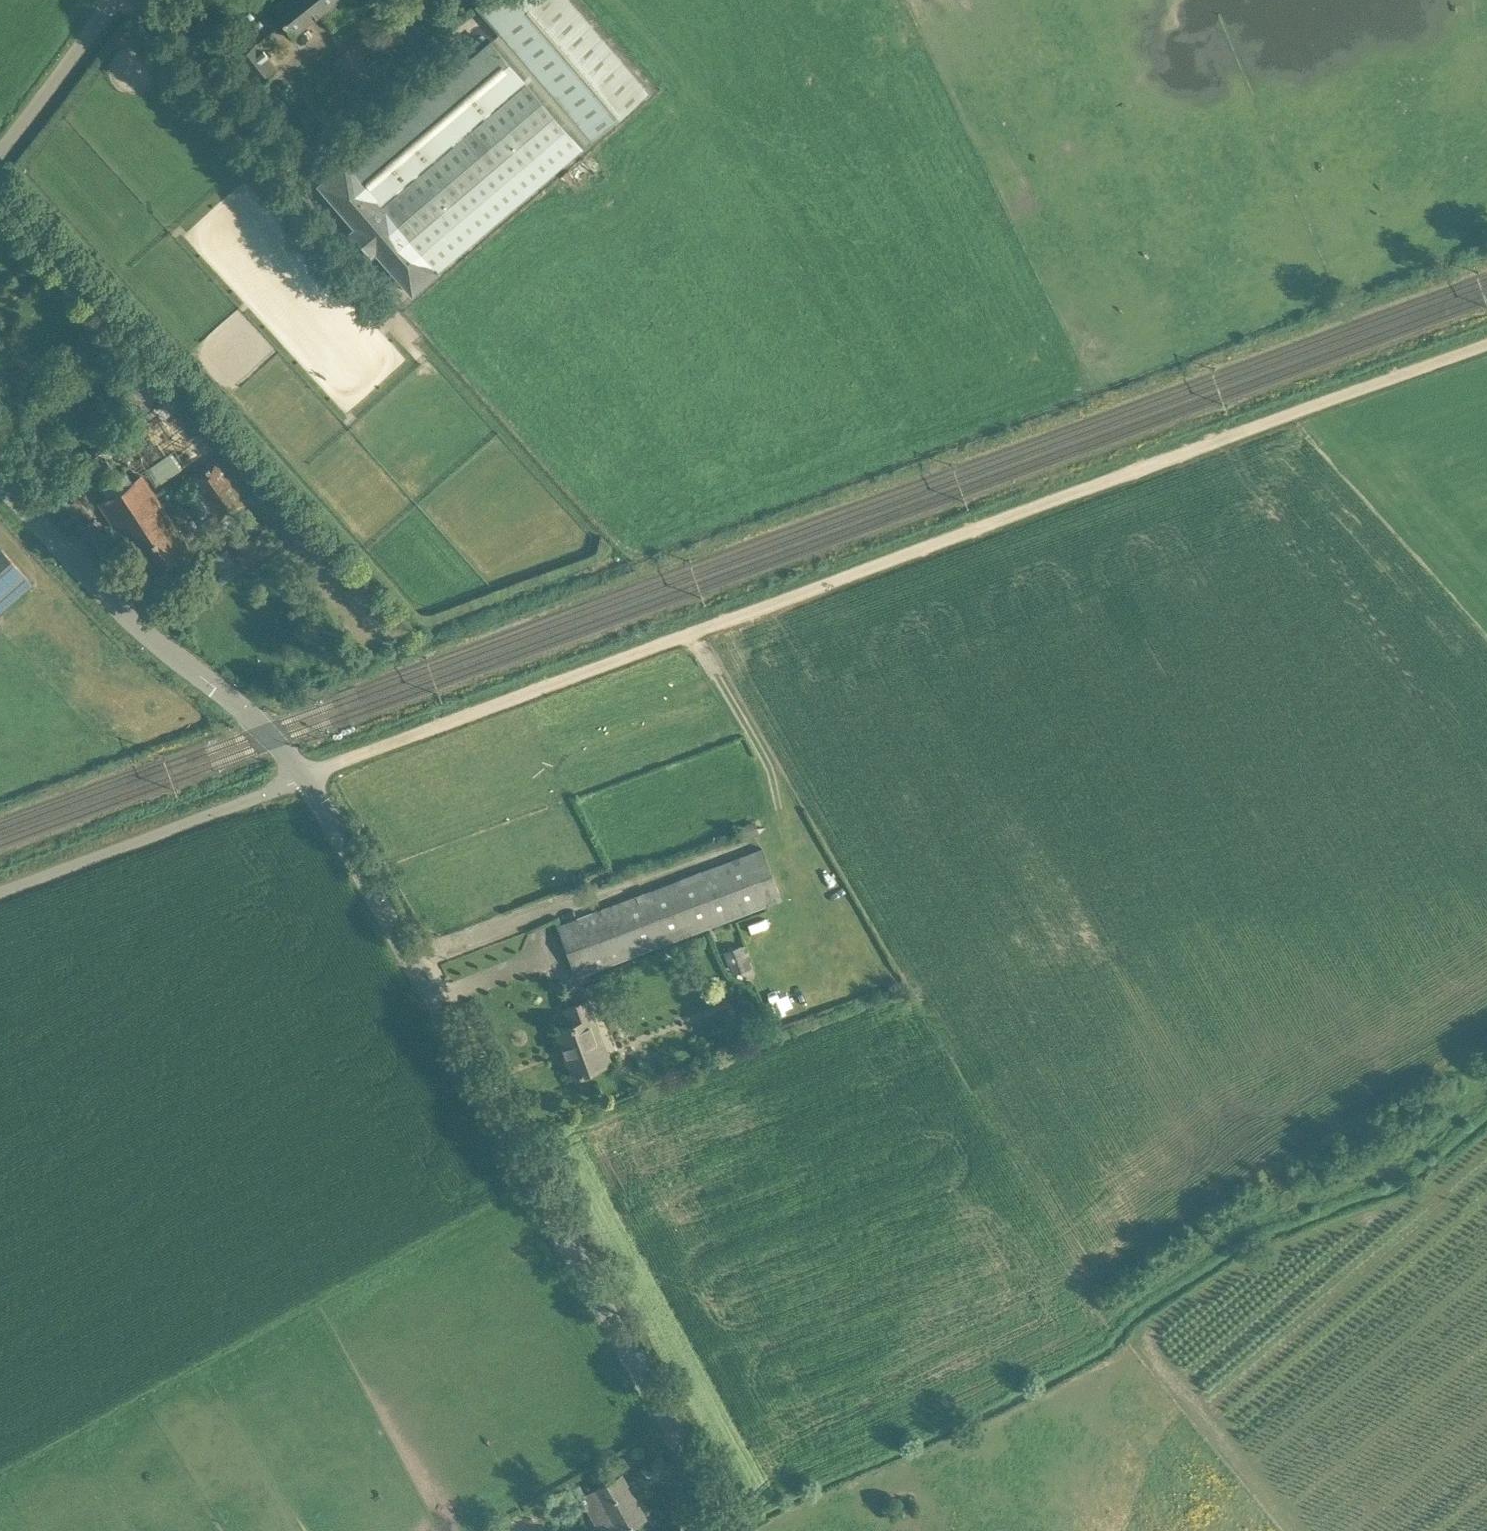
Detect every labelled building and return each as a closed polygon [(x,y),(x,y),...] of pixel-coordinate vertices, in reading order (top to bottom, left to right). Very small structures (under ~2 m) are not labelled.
[(272,7),(292,34),(336,0),(281,0),(272,7)] [(354,226),(412,293),(648,90),(570,0),(478,0),(475,3),(499,31),(345,163),(344,161),(318,183),(354,226)] [(236,57),(258,84),(277,70),(255,42),(236,57)] [(191,475),(202,492),(221,521),(250,502),(220,457),(191,475)] [(99,500),(151,580),(192,553),(140,474),(133,479),(125,468),(119,466),(115,469),(108,459),(98,466),(105,475),(101,478),(101,483),(108,495),(99,500)] [(0,548),(0,613),(32,584),(0,548)] [(737,827),(741,840),(759,833),(755,821),(737,827)] [(765,848),(576,919),(558,926),(576,975),(783,897),(765,848)] [(742,944),(723,950),(731,974),(750,967),(742,944)] [(737,998),(743,1015),(755,1011),(751,999),(737,998)] [(573,1077),(583,1073),(611,1063),(588,1000),(566,1008),(572,1024),(556,1029),(573,1077)] [(589,1516),(597,1530),(619,1530),(645,1517),(622,1475),(579,1498),(589,1516)]
